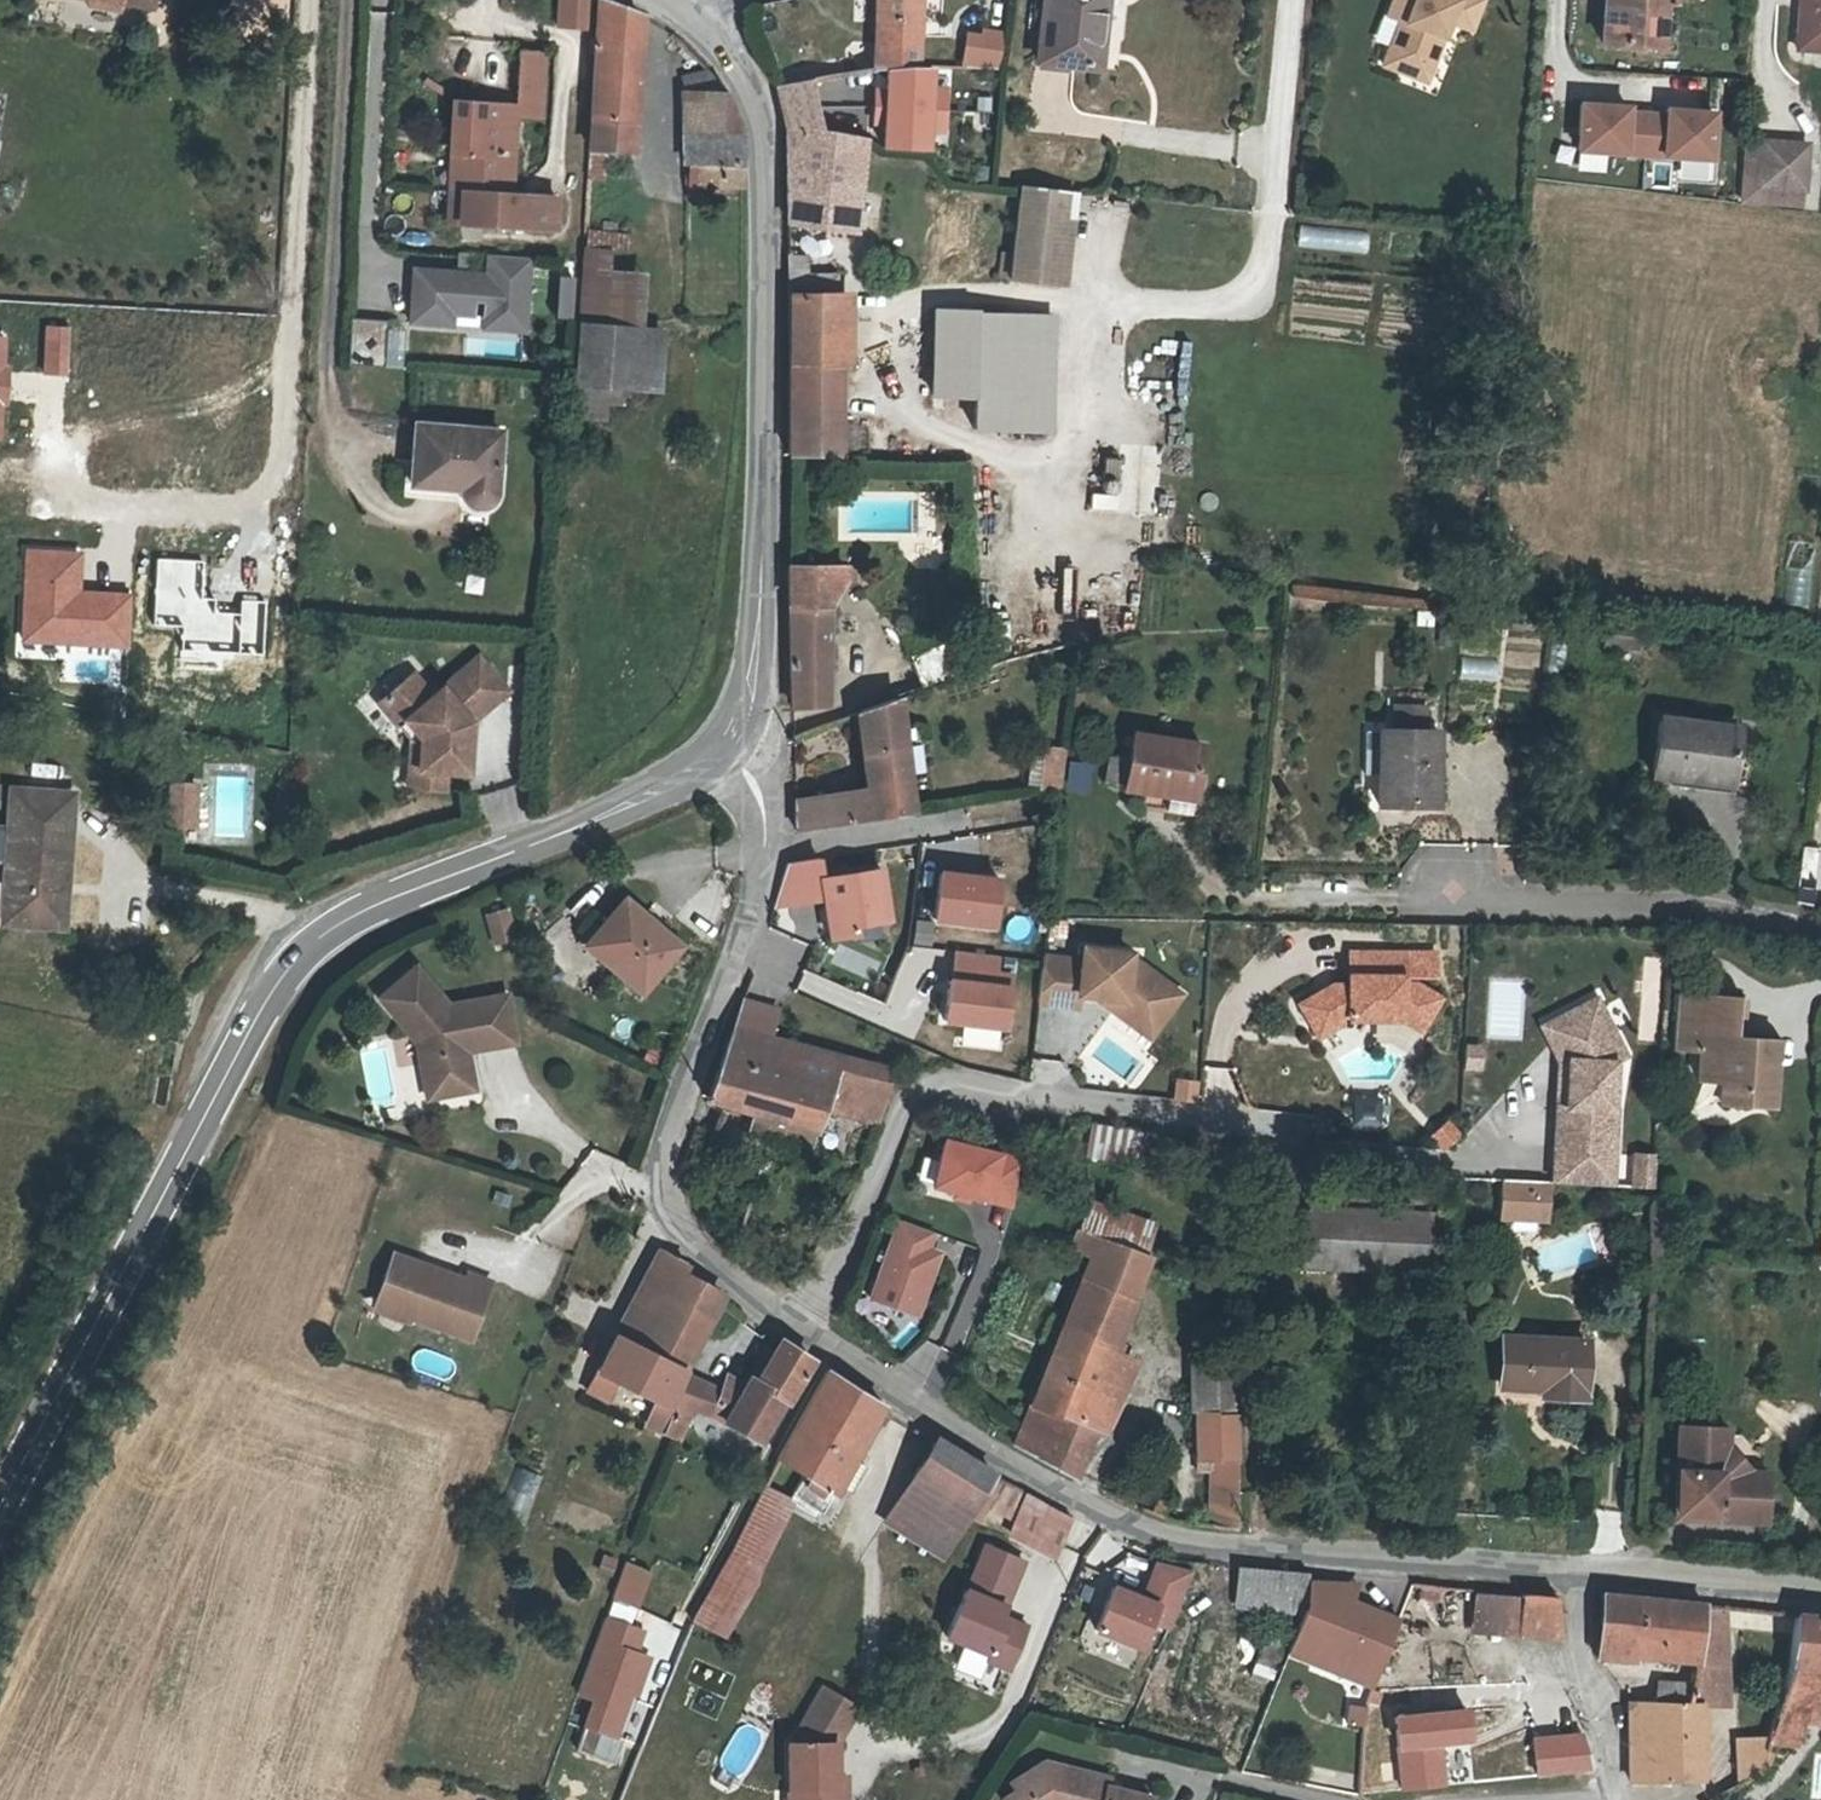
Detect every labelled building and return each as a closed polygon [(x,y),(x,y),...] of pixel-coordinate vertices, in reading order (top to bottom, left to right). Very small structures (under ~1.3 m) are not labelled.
[(149,9),(151,0),(98,0),(149,9)] [(584,110),(627,115),(631,15),(599,0),(591,0),(584,110)] [(916,47),(915,0),(871,0),(873,49),(916,47)] [(1026,50),(1088,59),(1095,0),(1032,0),(1026,50)] [(1383,6),(1395,11),(1379,56),(1399,64),(1419,54),(1429,24),(1438,27),(1444,11),(1446,4),(1468,12),(1472,0),(1385,0),(1383,6)] [(1599,30),(1655,35),(1658,0),(1601,0),(1599,30)] [(1794,52),(1820,54),(1820,0),(1798,0),(1794,52)] [(1468,12),(1446,4),(1444,11),(1465,19),(1468,12)] [(1438,27),(1429,24),(1419,54),(1399,64),(1422,72),(1438,27)] [(999,69),(1002,32),(963,29),(960,66),(999,69)] [(873,49),(874,70),(876,119),(917,118),(916,47),(873,49)] [(760,70),(782,120),(850,124),(850,74),(874,70),(873,49),(760,70)] [(512,108),(512,114),(537,116),(540,55),(516,52),(512,108)] [(675,119),(726,122),(708,87),(674,85),(675,119)] [(458,161),(455,193),(506,196),(509,145),(498,143),(500,107),(447,103),(443,159),(458,161)] [(1639,154),(1642,114),(1624,113),(1624,107),(1576,103),(1572,149),(1639,154)] [(512,108),(500,107),(498,143),(509,145),(512,114),(512,108)] [(627,115),(584,110),(582,141),(626,144),(627,115)] [(1642,114),(1639,154),(1707,160),(1711,114),(1663,110),(1663,116),(1642,114)] [(727,179),(726,122),(675,119),(675,134),(695,136),(695,150),(684,149),(683,163),(674,163),(674,176),(727,179)] [(850,124),(782,120),(782,200),(849,211),(850,124)] [(1799,208),(1800,194),(1756,190),(1759,143),(1745,142),(1740,202),(1799,208)] [(1756,190),(1800,194),(1805,147),(1759,143),(1756,190)] [(458,161),(443,159),(438,222),(452,224),(455,193),(458,161)] [(1708,181),(1709,165),(1678,163),(1677,179),(1708,181)] [(1016,171),(1002,263),(1060,271),(1073,178),(1016,171)] [(506,196),(455,193),(452,224),(550,231),(552,200),(506,196)] [(1369,249),(1369,229),(1299,228),(1299,248),(1369,249)] [(782,331),(783,433),(848,434),(847,406),(833,405),(832,343),(836,342),(835,275),(828,275),(828,254),(798,254),(798,237),(782,237),(782,331)] [(603,240),(576,239),(575,254),(567,384),(566,404),(602,406),(602,394),(617,395),(618,376),(651,379),(654,317),(631,314),(634,263),(602,263),(603,240)] [(456,253),(454,272),(485,274),(486,255),(456,253)] [(521,331),(526,257),(486,255),(485,274),(454,272),(413,269),(410,322),(450,325),(451,313),(470,314),(471,299),(483,300),(481,327),(521,331)] [(970,377),(974,294),(932,290),(927,375),(970,377)] [(977,410),(980,294),(974,294),(970,377),(969,409),(977,410)] [(1052,300),(980,294),(977,410),(1046,413),(1052,300)] [(388,324),(351,321),(349,368),(386,371),(388,324)] [(464,502),(467,504),(472,506),(478,506),(483,503),(488,499),(491,494),(494,487),(498,432),(416,426),(411,485),(457,489),(458,494),(460,498),(464,502)] [(1090,494),(1089,511),(1116,511),(1117,494),(1090,494)] [(1788,605),(1816,604),(1814,541),(1786,542),(1788,605)] [(856,556),(787,558),(790,696),(829,695),(827,573),(856,572),(856,556)] [(1629,617),(1595,612),(1591,641),(1625,646),(1629,617)] [(911,643),(913,675),(961,654),(960,625),(911,643)] [(412,671),(379,701),(400,724),(407,718),(422,736),(421,768),(448,769),(470,770),(471,750),(465,749),(466,730),(472,725),(473,718),(508,685),(478,652),(433,693),(412,671)] [(1459,679),(1495,681),(1496,657),(1459,656),(1459,679)] [(848,705),(857,743),(897,733),(886,688),(848,705)] [(1377,769),(1376,800),(1434,802),(1438,727),(1426,727),(1428,703),(1396,702),(1395,727),(1370,725),(1368,768),(1377,769)] [(407,718),(400,724),(413,739),(411,785),(447,787),(448,769),(421,768),(422,736),(407,718)] [(1657,718),(1648,777),(1727,787),(1736,727),(1657,718)] [(1132,726),(1123,776),(1191,790),(1200,738),(1132,726)] [(897,733),(857,743),(866,779),(785,795),(781,828),(913,801),(897,733)] [(1048,733),(1041,775),(1061,771),(1067,735),(1048,733)] [(1085,794),(1091,765),(1068,760),(1062,789),(1085,794)] [(199,788),(171,786),(169,829),(197,830),(199,788)] [(53,836),(61,835),(63,799),(12,797),(7,928),(47,930),(53,836)] [(57,930),(61,835),(53,836),(47,930),(57,930)] [(789,863),(774,908),(824,901),(830,943),(865,938),(864,928),(895,924),(887,868),(826,877),(823,858),(789,863)] [(1005,883),(946,875),(940,921),(999,929),(1005,883)] [(628,899),(590,945),(644,990),(682,944),(628,899)] [(484,911),(494,947),(514,942),(505,905),(484,911)] [(914,921),(913,944),(931,945),(932,922),(914,921)] [(1078,951),(1040,945),(1033,991),(1073,997),(1075,985),(1092,987),(1120,991),(1151,1018),(1176,990),(1140,959),(1125,957),(1127,945),(1080,938),(1078,951)] [(1438,993),(1415,979),(1401,979),(1402,947),(1348,945),(1347,977),(1332,976),(1297,995),(1315,1028),(1346,1012),(1400,1013),(1419,1025),(1438,993)] [(1000,957),(957,951),(954,981),(951,981),(945,1021),(1006,1029),(1013,978),(997,976),(1000,957)] [(417,1063),(424,1097),(458,1090),(450,1056),(449,1051),(445,1031),(453,1029),(455,1039),(496,1031),(489,995),(429,1006),(396,967),(359,999),(398,1045),(402,1066),(417,1063)] [(802,973),(796,991),(866,1012),(871,994),(802,973)] [(1142,1030),(1151,1018),(1120,991),(1092,987),(1142,1030)] [(1737,999),(1677,994),(1674,1049),(1700,1051),(1698,1080),(1720,1081),(1719,1103),(1746,1105),(1747,1100),(1773,1102),(1777,1041),(1743,1039),(1734,1038),(1737,999)] [(1552,1103),(1548,1158),(1606,1163),(1611,1108),(1607,1108),(1610,1062),(1621,1056),(1594,998),(1553,1018),(1566,1046),(1561,1104),(1552,1103)] [(1745,999),(1737,999),(1734,1038),(1743,1039),(1745,999)] [(1555,1058),(1552,1103),(1561,1104),(1566,1046),(1553,1018),(1539,1024),(1555,1058)] [(880,1068),(737,1027),(715,1103),(828,1135),(834,1113),(878,1125),(883,1106),(870,1102),(880,1068)] [(498,1042),(496,1031),(455,1039),(453,1029),(445,1031),(449,1051),(498,1042)] [(1465,1045),(1465,1070),(1481,1070),(1481,1045),(1465,1045)] [(409,1100),(424,1097),(417,1063),(402,1066),(409,1100)] [(1442,1114),(1426,1128),(1438,1143),(1454,1129),(1442,1114)] [(1153,1133),(1095,1122),(1089,1156),(1147,1167),(1153,1133)] [(1017,1205),(1022,1158),(946,1141),(936,1186),(1017,1205)] [(1621,1190),(1652,1189),(1651,1154),(1620,1155),(1621,1190)] [(1606,1163),(1548,1158),(1546,1179),(1604,1185),(1606,1163)] [(1296,1195),(1328,1198),(1330,1175),(1297,1172),(1296,1195)] [(1546,1179),(1501,1176),(1498,1213),(1543,1217),(1546,1179)] [(1328,1198),(1296,1195),(1291,1254),(1414,1264),(1415,1262),(1424,1263),(1425,1251),(1416,1250),(1420,1204),(1328,1198)] [(1085,1229),(1151,1255),(1163,1225),(1097,1199),(1085,1229)] [(934,1233),(901,1220),(870,1299),(915,1317),(939,1254),(927,1250),(934,1233)] [(1087,1283),(1133,1301),(1151,1255),(1085,1229),(1077,1250),(1097,1258),(1087,1283)] [(451,1330),(454,1320),(477,1328),(494,1281),(469,1272),(468,1278),(395,1253),(379,1295),(414,1308),(411,1316),(451,1330)] [(614,1318),(642,1328),(653,1293),(659,1274),(662,1264),(636,1254),(614,1318)] [(653,1293),(698,1309),(704,1290),(659,1274),(653,1293)] [(1112,1351),(1133,1301),(1087,1283),(1018,1454),(1074,1477),(1095,1424),(1105,1428),(1133,1359),(1112,1351)] [(685,1344),(698,1309),(653,1293),(642,1328),(674,1340),(685,1344)] [(414,1308),(379,1295),(375,1308),(410,1320),(411,1316),(414,1308)] [(665,1369),(674,1340),(642,1328),(614,1318),(585,1404),(607,1413),(615,1393),(674,1413),(686,1376),(680,1374),(665,1369)] [(454,1320),(451,1330),(473,1338),(477,1328),(454,1320)] [(1189,1433),(1226,1439),(1227,1337),(1186,1335),(1182,1388),(1190,1389),(1189,1433)] [(1580,1397),(1585,1341),(1504,1337),(1500,1383),(1541,1386),(1541,1395),(1580,1397)] [(721,1389),(713,1415),(755,1441),(775,1397),(778,1399),(797,1357),(766,1338),(761,1350),(752,1346),(741,1382),(724,1377),(721,1389)] [(684,1348),(685,1344),(674,1340),(665,1369),(680,1374),(688,1350),(684,1348)] [(783,1424),(843,1456),(863,1417),(872,1421),(877,1412),(868,1406),(870,1403),(812,1366),(783,1424)] [(694,1409),(704,1383),(686,1376),(674,1413),(691,1420),(694,1409)] [(705,1413),(713,1415),(721,1389),(714,1387),(704,1383),(694,1409),(705,1413)] [(683,1444),(691,1420),(674,1413),(666,1438),(683,1444)] [(843,1456),(783,1424),(770,1450),(780,1455),(798,1464),(781,1490),(788,1494),(819,1509),(829,1485),(843,1456)] [(1671,1427),(1666,1505),(1700,1507),(1699,1521),(1755,1525),(1759,1475),(1735,1473),(1735,1466),(1724,1453),(1718,1453),(1720,1430),(1671,1427)] [(924,1435),(903,1475),(904,1476),(941,1497),(960,1508),(972,1515),(994,1475),(965,1458),(924,1435)] [(843,1456),(829,1485),(844,1493),(857,1465),(843,1456)] [(1225,1523),(1225,1510),(1226,1467),(1203,1466),(1202,1523),(1225,1523)] [(514,1468),(509,1495),(534,1500),(539,1472),(514,1468)] [(960,1508),(941,1497),(930,1516),(893,1494),(904,1476),(903,1475),(876,1521),(935,1553),(936,1551),(960,1508)] [(941,1497),(904,1476),(893,1494),(930,1516),(941,1497)] [(727,1541),(761,1558),(788,1494),(781,1490),(766,1483),(756,1478),(741,1508),(727,1541)] [(1078,1559),(1090,1522),(1023,1489),(1006,1528),(1078,1559)] [(1150,1501),(1143,1513),(1157,1521),(1164,1507),(1150,1501)] [(1665,1519),(1699,1521),(1700,1507),(1666,1505),(1665,1519)] [(726,1625),(761,1558),(727,1541),(694,1616),(726,1625)] [(1018,1561),(980,1548),(948,1642),(994,1657),(992,1663),(1012,1670),(1027,1626),(1000,1617),(1018,1561)] [(1155,1581),(1188,1594),(1196,1577),(1162,1563),(1155,1581)] [(1292,1570),(1224,1563),(1219,1603),(1288,1609),(1292,1570)] [(1296,1618),(1294,1623),(1316,1631),(1325,1602),(1339,1607),(1347,1591),(1300,1577),(1297,1610),(1296,1618)] [(1154,1622),(1174,1630),(1188,1594),(1155,1581),(1147,1600),(1117,1588),(1099,1630),(1144,1648),(1154,1622)] [(1695,1595),(1602,1585),(1596,1645),(1689,1654),(1695,1595)] [(1470,1589),(1469,1627),(1517,1634),(1515,1594),(1470,1589)] [(1515,1594),(1517,1634),(1560,1639),(1552,1598),(1515,1594)] [(1339,1607),(1325,1602),(1316,1631),(1294,1623),(1281,1663),(1304,1671),(1309,1656),(1370,1676),(1390,1624),(1339,1607)] [(1798,1653),(1820,1656),(1820,1608),(1802,1607),(1798,1653)] [(641,1630),(605,1616),(575,1690),(593,1697),(574,1748),(610,1762),(620,1737),(612,1734),(628,1691),(634,1693),(647,1657),(633,1651),(641,1630)] [(1266,1682),(1282,1637),(1267,1631),(1251,1676),(1266,1682)] [(1813,1708),(1820,1708),(1820,1656),(1798,1653),(1793,1706),(1813,1708)] [(1304,1671),(1364,1690),(1370,1676),(1309,1656),(1304,1671)] [(1650,1694),(1685,1697),(1688,1671),(1652,1669),(1650,1694)] [(805,1790),(812,1790),(814,1799),(854,1799),(853,1792),(845,1790),(843,1782),(841,1743),(863,1707),(836,1689),(809,1731),(809,1742),(801,1743),(805,1790)] [(1650,1694),(1635,1692),(1630,1768),(1702,1774),(1707,1722),(1733,1724),(1735,1701),(1685,1697),(1650,1694)] [(1555,1695),(1555,1737),(1577,1737),(1577,1695),(1555,1695)] [(1813,1708),(1793,1706),(1778,1733),(1808,1736),(1813,1708)] [(1767,1773),(1764,1734),(1734,1736),(1737,1775),(1767,1773)] [(1146,1794),(1102,1783),(1105,1774),(1060,1763),(1038,1757),(1001,1777),(1006,1785),(994,1794),(999,1799),(1144,1799),(1146,1794)] [(845,1790),(853,1792),(852,1781),(843,1782),(845,1790)] [(805,1790),(806,1799),(814,1799),(812,1790),(805,1790)]
